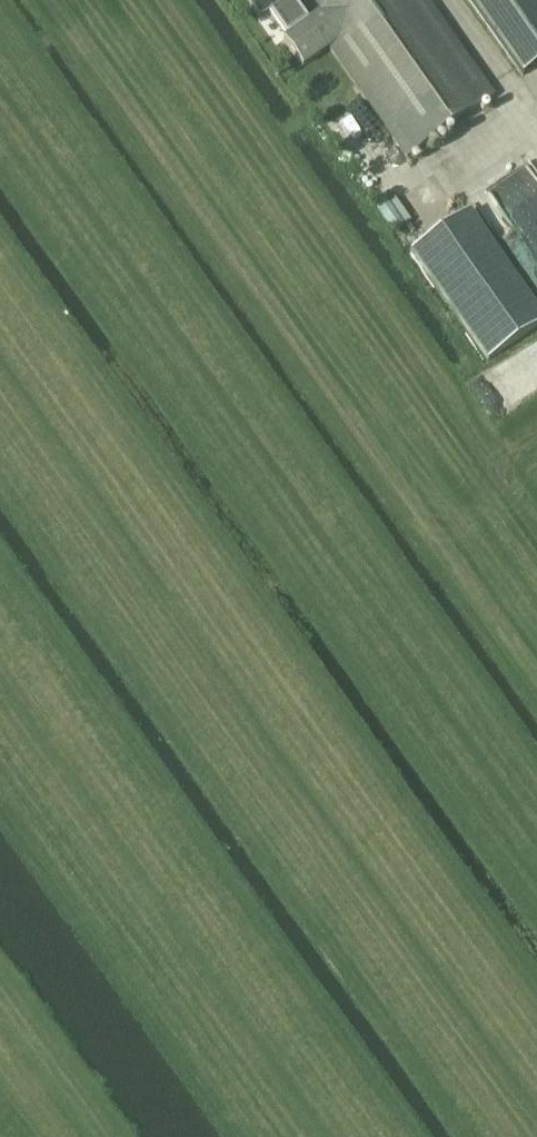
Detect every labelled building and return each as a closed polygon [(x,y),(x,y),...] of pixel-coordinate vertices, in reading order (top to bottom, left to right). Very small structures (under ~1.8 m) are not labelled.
[(262,17),(271,11),(271,10),(286,0),(251,0),(262,17)] [(271,10),(271,11),(288,36),(285,39),(305,66),(330,48),(409,158),(495,96),(428,0),(341,0),(312,20),(298,0),(286,0),(271,10)] [(522,77),(536,66),(536,4),(534,0),(468,0),(522,77)] [(412,252),(489,362),(536,328),(536,306),(470,211),(412,252)]
